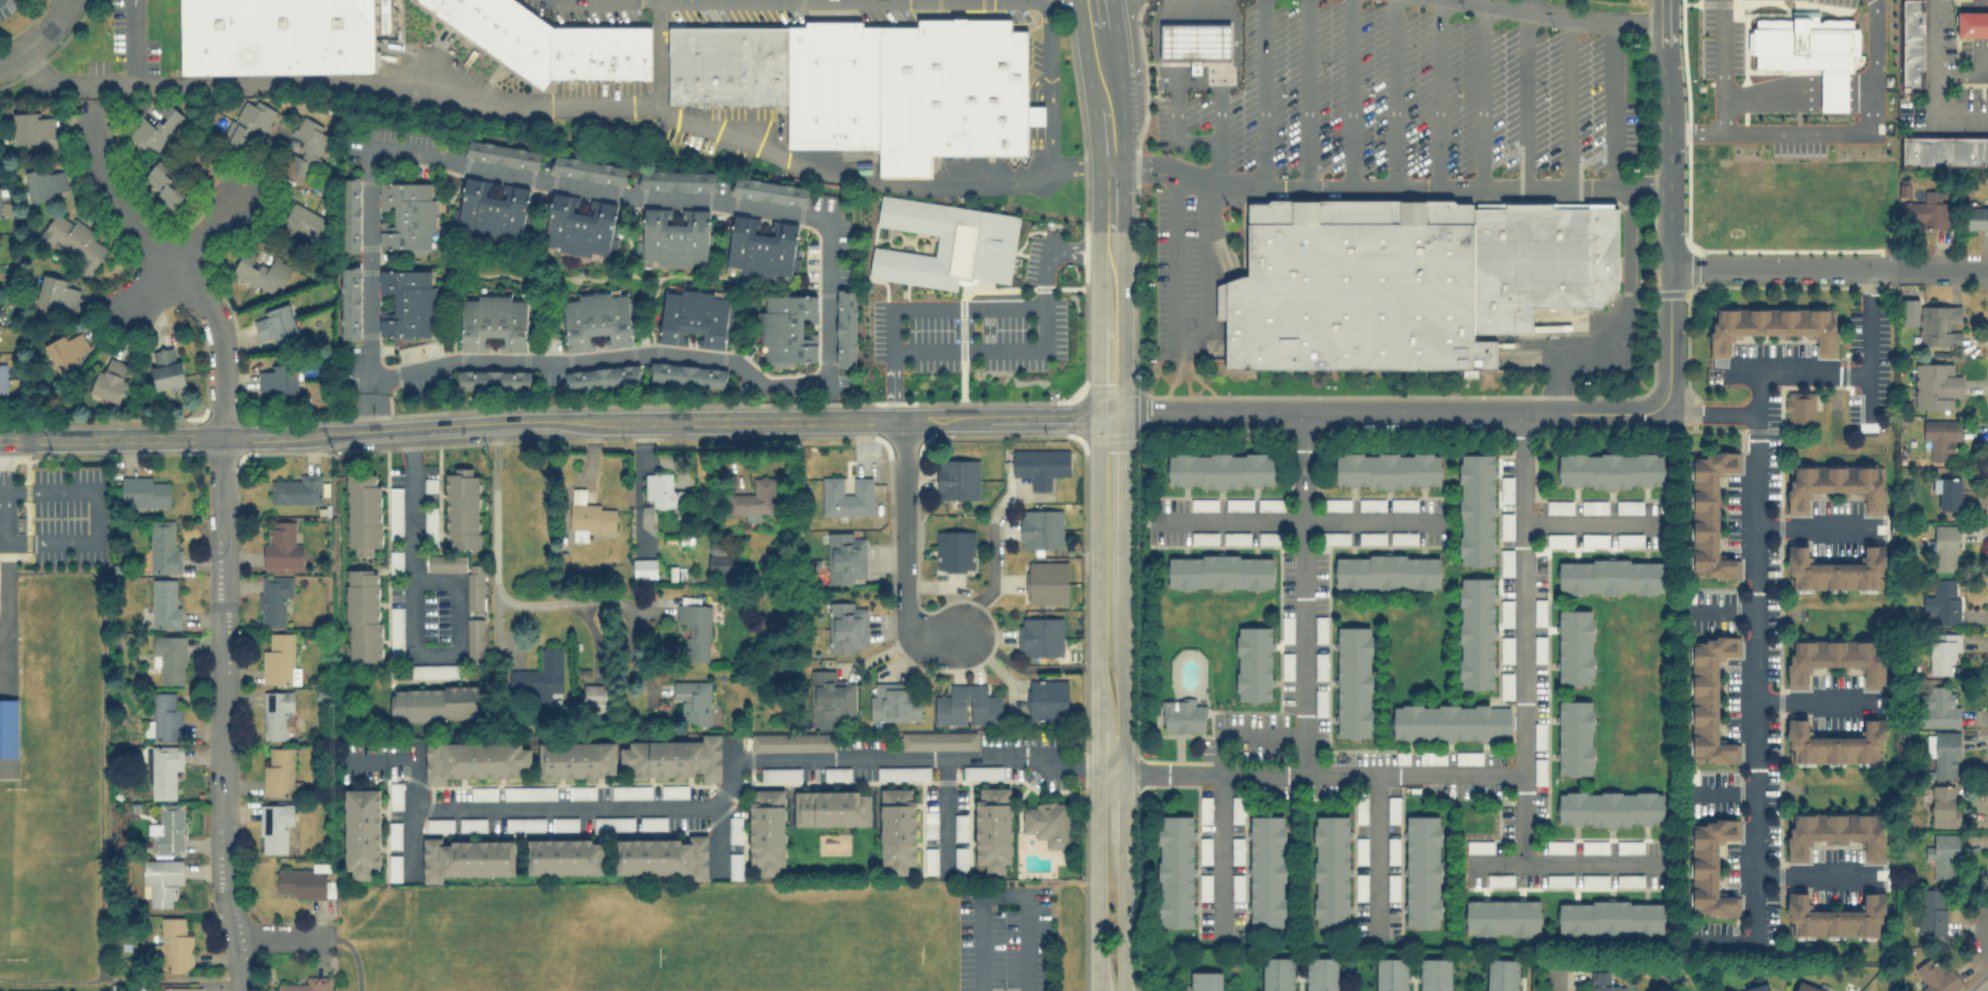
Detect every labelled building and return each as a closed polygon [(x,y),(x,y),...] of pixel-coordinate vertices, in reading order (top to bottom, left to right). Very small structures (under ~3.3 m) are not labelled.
[(372,77),(371,0),(179,0),(180,79),(372,77)] [(540,89),(412,0),(512,0),(548,26),(548,78),(540,89)] [(1904,83),(1904,0),(1922,0),(1923,83),(1904,83)] [(1958,9),(1987,9),(1987,36),(1958,35),(1958,9)] [(881,174),(930,174),(930,154),(1027,154),(1027,124),(1044,124),(1044,106),(1027,106),(1027,29),(1014,29),(1014,18),(920,18),(920,28),(880,28),(880,151),(881,174)] [(880,28),(860,28),(860,21),(803,21),(803,28),(786,29),(787,109),(787,151),(880,151),(880,28)] [(1159,23),(1172,23),(1220,23),(1229,23),(1229,59),(1220,59),(1201,59),(1201,74),(1189,74),(1189,59),(1172,59),(1159,59),(1159,23)] [(648,26),(648,79),(548,78),(548,26),(648,26)] [(786,29),(668,29),(668,109),(787,109),(786,29)] [(1760,33),(1760,79),(1816,79),(1837,79),(1849,79),(1849,33),(1760,33)] [(1837,79),(1838,108),(1816,108),(1816,79),(1837,79)] [(276,110),(246,96),(224,141),(244,151),(257,125),(266,129),(276,110)] [(151,123),(142,116),(127,135),(152,154),(183,114),(167,102),(151,123)] [(12,113),(13,142),(54,140),(53,115),(40,116),(40,111),(12,113)] [(329,128),(301,115),(292,134),(299,137),(283,173),(304,182),(329,128)] [(1903,134),(1987,135),(1987,165),(1903,165),(1903,134)] [(469,139),(465,157),(538,171),(541,152),(469,139)] [(554,154),(551,172),(623,186),(627,168),(554,154)] [(154,195),(172,211),(187,193),(171,180),(176,173),(159,158),(143,177),(158,191),(154,195)] [(56,198),(55,190),(66,189),(63,166),(24,171),(29,202),(56,198)] [(641,170),(640,188),(714,191),(715,173),(641,170)] [(521,242),(529,187),(508,184),(506,198),(487,195),(489,180),(464,176),(456,233),(521,242)] [(359,178),(341,177),(341,252),(359,252),(359,178)] [(734,177),(731,195),(805,206),(807,187),(734,177)] [(435,182),(379,182),(379,208),(393,208),(393,220),(378,220),(377,248),(412,248),(412,253),(422,253),(422,248),(434,248),(435,182)] [(1948,227),(1948,201),(1941,201),(1941,190),(1923,190),(1923,201),(1905,201),(1905,227),(1948,227)] [(544,248),(612,256),(619,203),(593,200),(592,213),(572,211),(574,195),(550,192),(544,248)] [(881,194),(876,225),(938,235),(935,255),(873,245),(868,277),(956,290),(958,276),(1010,284),(1020,215),(881,194)] [(1224,370),(1224,320),(1216,320),(1216,285),(1240,276),(1247,276),(1247,203),(1269,203),(1269,199),(1453,200),(1453,202),(1473,202),(1473,208),(1473,333),(1473,341),(1497,341),(1497,371),(1478,371),(1478,377),(1462,377),(1462,370),(1224,370)] [(282,225),(318,241),(328,217),(292,202),(282,225)] [(1473,333),(1532,332),(1532,307),(1598,307),(1618,286),(1618,281),(1620,281),(1620,255),(1618,255),(1618,208),(1613,208),(1613,203),(1587,203),(1587,208),(1552,208),(1552,202),(1503,202),(1503,208),(1473,208),(1473,333)] [(710,209),(682,208),(682,223),(668,222),(668,208),(643,207),(641,264),(709,265),(710,209)] [(1964,207),(1964,228),(1987,228),(1987,207),(1964,207)] [(87,276),(109,247),(57,209),(39,234),(77,261),(73,266),(87,276)] [(725,269),(794,278),(800,223),(773,220),(771,232),(759,230),(760,217),(732,214),(725,269)] [(276,295),(292,264),(273,255),(268,265),(242,252),(232,273),(276,295)] [(359,267),(341,267),(341,339),(359,339),(359,267)] [(435,335),(435,269),(378,269),(378,296),(392,296),(392,308),(378,308),(378,335),(435,335)] [(80,284),(43,273),(34,301),(71,313),(80,284)] [(659,342),(686,344),(687,333),(698,334),(696,346),(728,349),(733,295),(664,288),(659,342)] [(855,288),(837,288),(837,366),(855,366),(855,288)] [(632,345),(629,291),(563,294),(565,351),(595,349),(594,336),(605,335),(605,347),(632,345)] [(527,294),(461,293),(460,350),(489,350),(489,338),(498,338),(498,350),(526,351),(527,294)] [(817,294),(762,294),(762,364),(785,364),(785,361),(817,361),(817,333),(803,333),(803,322),(817,322),(817,294)] [(1916,324),(1916,300),(1903,300),(1903,324),(1916,324)] [(291,302),(251,314),(260,343),(300,331),(291,302)] [(1919,346),(1960,346),(1960,305),(1919,304),(1919,346)] [(1710,354),(1730,354),(1730,334),(1816,334),(1816,353),(1835,353),(1835,307),(1717,307),(1717,321),(1710,321),(1710,354)] [(1586,333),(1587,313),(1560,313),(1559,323),(1553,322),(1552,332),(1586,333)] [(55,374),(81,362),(77,354),(89,349),(79,328),(41,346),(55,374)] [(184,385),(178,346),(149,351),(155,390),(184,385)] [(131,365),(105,356),(92,393),(118,402),(131,365)] [(652,361),(649,380),(725,389),(727,371),(652,361)] [(1914,408),(1951,408),(1951,397),(1960,397),(1960,373),(1951,373),(1951,362),(1914,362),(1914,408)] [(258,395),(297,395),(297,364),(258,364),(258,395)] [(637,364),(566,372),(568,391),(640,383),(637,364)] [(458,370),(457,388),(531,390),(532,371),(458,370)] [(1814,391),(1785,391),(1785,426),(1814,426),(1814,391)] [(1922,441),(1930,441),(1930,462),(1957,462),(1957,419),(1922,419),(1922,441)] [(1069,448),(1012,448),(1011,477),(1030,477),(1030,490),(1052,490),(1052,476),(1069,476),(1069,448)] [(1273,452),(1167,451),(1167,486),(1272,487),(1273,452)] [(1663,452),(1558,451),(1558,486),(1663,487),(1663,452)] [(1690,577),(1741,578),(1741,558),(1717,558),(1718,471),(1739,471),(1740,451),(1706,451),(1706,458),(1692,458),(1690,577)] [(1440,487),(1440,452),(1335,452),(1335,487),(1440,487)] [(1495,565),(1495,454),(1458,454),(1458,565),(1495,565)] [(979,458),(935,458),(935,498),(979,498),(979,458)] [(1788,513),(1808,513),(1808,492),(1864,491),(1864,514),(1883,513),(1882,464),(1788,465),(1788,513)] [(479,548),(479,466),(444,466),(444,548),(479,548)] [(672,472),(644,472),(644,505),(678,505),(678,489),(672,489),(672,472)] [(271,478),(271,504),(321,504),(321,473),(297,473),(297,478),(271,478)] [(347,474),(347,554),(372,554),(372,547),(381,547),(380,473),(347,474)] [(822,516),(873,515),(872,475),(852,476),(852,491),(843,491),(843,475),(821,476),(822,516)] [(1500,502),(1513,502),(1513,475),(1500,475),(1500,502)] [(727,493),(727,513),(745,513),(745,520),(760,520),(760,512),(774,512),(774,476),(753,476),(753,493),(727,493)] [(120,477),(120,506),(168,506),(168,477),(120,477)] [(437,477),(424,477),(424,491),(437,491),(437,477)] [(1961,477),(1934,477),(1934,510),(1961,510),(1961,477)] [(389,539),(402,539),(402,486),(389,486),(389,539)] [(1217,498),(1190,498),(1190,510),(1217,510),(1217,498)] [(1252,510),(1252,498),(1225,498),(1225,510),(1252,510)] [(1283,498),(1257,498),(1257,510),(1283,510),(1283,498)] [(1349,498),(1324,498),(1324,510),(1349,510),(1349,498)] [(1384,510),(1384,498),(1359,498),(1359,510),(1384,510)] [(1417,498),(1390,498),(1390,510),(1417,510),(1417,498)] [(1546,513),(1571,513),(1571,499),(1546,499),(1546,513)] [(1607,513),(1607,499),(1580,499),(1580,513),(1607,513)] [(1642,499),(1615,499),(1615,513),(1642,513),(1642,499)] [(601,503),(570,503),(569,539),(587,539),(587,529),(614,530),(615,507),(601,507),(601,503)] [(424,506),(424,544),(437,544),(437,506),(424,506)] [(1062,508),(1018,509),(1019,548),(1062,548),(1062,508)] [(1500,539),(1513,539),(1513,512),(1500,512),(1500,539)] [(150,572),(180,572),(180,547),(173,547),(173,519),(150,519),(150,572)] [(293,542),(293,520),(265,520),(265,566),(301,566),(301,542),(293,542)] [(1957,524),(1933,524),(1933,571),(1957,571),(1957,524)] [(934,571),(975,571),(975,530),(934,530),(934,571)] [(826,583),(866,583),(866,531),(826,531),(826,583)] [(1191,543),(1218,543),(1218,531),(1191,531),(1191,543)] [(1249,543),(1249,531),(1223,531),(1223,543),(1249,543)] [(1258,543),(1282,543),(1282,531),(1258,531),(1258,543)] [(1348,531),(1323,531),(1323,543),(1348,543),(1348,531)] [(1384,543),(1384,531),(1358,531),(1358,543),(1384,543)] [(1390,543),(1417,543),(1417,531),(1390,531),(1390,543)] [(1572,533),(1546,533),(1546,546),(1572,546),(1572,533)] [(1607,533),(1581,533),(1581,546),(1607,546),(1607,533)] [(1642,533),(1615,533),(1615,546),(1642,546),(1642,533)] [(1787,544),(1788,588),(1884,588),(1884,544),(1863,544),(1863,562),(1807,562),(1807,544),(1787,544)] [(726,571),(726,545),(708,545),(708,571),(726,571)] [(1512,575),(1512,548),(1500,549),(1500,575),(1512,575)] [(1273,589),(1273,554),(1167,554),(1167,589),(1273,589)] [(1440,590),(1440,554),(1333,554),(1334,590),(1440,590)] [(428,571),(465,571),(465,555),(428,555),(428,571)] [(632,557),(632,577),(654,577),(654,557),(632,557)] [(1557,594),(1663,594),(1663,558),(1557,559),(1557,594)] [(1025,603),(1067,603),(1067,560),(1025,560),(1025,603)] [(467,609),(483,609),(483,563),(467,563),(467,609)] [(379,568),(346,568),(346,661),(379,661),(379,568)] [(260,626),(285,626),(285,599),(291,599),(291,575),(259,575),(260,626)] [(1495,577),(1458,577),(1458,688),(1495,688),(1495,577)] [(152,626),(179,626),(179,578),(152,578),(152,626)] [(1933,612),(1933,624),(1958,623),(1957,578),(1933,578),(1933,595),(1922,595),(1922,612),(1933,612)] [(686,660),(709,660),(710,604),(699,603),(699,597),(677,597),(677,622),(687,622),(686,660)] [(1533,624),(1544,624),(1544,598),(1533,598),(1533,624)] [(1512,626),(1512,599),(1500,599),(1500,626),(1512,626)] [(867,601),(827,601),(827,652),(867,653),(867,601)] [(389,657),(402,657),(402,606),(389,606),(389,657)] [(1593,609),(1557,609),(1557,686),(1593,686),(1593,609)] [(1314,642),(1326,642),(1326,615),(1314,615),(1314,642)] [(1062,616),(1017,616),(1017,656),(1062,656),(1062,616)] [(468,648),(482,648),(482,618),(468,618),(468,648)] [(1271,626),(1234,626),(1235,701),(1272,701),(1271,626)] [(1336,737),(1373,737),(1374,626),(1336,626),(1336,737)] [(262,684),(298,684),(298,664),(292,664),(292,632),(270,632),(270,647),(261,647),(262,684)] [(1957,632),(1929,632),(1929,674),(1957,674),(1957,632)] [(159,683),(185,683),(185,634),(153,634),(153,667),(159,667),(159,683)] [(1533,661),(1545,661),(1545,634),(1533,634),(1533,661)] [(1500,662),(1513,662),(1513,635),(1500,635),(1500,662)] [(1690,762),(1735,762),(1735,742),(1717,742),(1717,656),(1740,656),(1740,635),(1691,635),(1690,762)] [(1884,684),(1884,653),(1875,653),(1875,639),(1793,639),(1793,651),(1787,651),(1787,687),(1807,687),(1807,666),(1863,666),(1863,684),(1884,684)] [(541,647),(541,669),(509,669),(509,693),(532,693),(532,706),(551,706),(552,693),(562,693),(563,647),(541,647)] [(1282,679),(1293,679),(1293,652),(1282,652),(1282,679)] [(1326,679),(1326,652),(1314,652),(1314,679),(1326,679)] [(412,664),(411,677),(459,678),(459,664),(412,664)] [(809,727),(832,727),(832,715),(854,715),(854,680),(835,680),(835,668),(809,668),(809,727)] [(1512,697),(1512,672),(1500,672),(1500,697),(1512,697)] [(1067,679),(1028,679),(1028,720),(1067,720),(1067,679)] [(709,680),(673,680),(673,701),(682,701),(682,723),(709,723),(709,680)] [(869,721),(921,721),(921,692),(910,692),(910,681),(869,681),(869,721)] [(583,683),(583,711),(610,711),(610,683),(583,683)] [(934,694),(934,724),(1000,724),(1000,694),(988,694),(988,683),(946,683),(946,694),(934,694)] [(390,722),(489,721),(489,685),(390,687),(390,722)] [(1957,726),(1957,685),(1922,685),(1922,726),(1957,726)] [(1326,688),(1314,688),(1314,715),(1326,715),(1326,688)] [(181,740),(182,706),(175,706),(175,691),(153,691),(152,719),(144,719),(143,739),(181,740)] [(263,691),(263,739),(290,739),(290,691),(263,691)] [(1195,697),(1161,697),(1161,732),(1204,732),(1205,705),(1195,704),(1195,697)] [(16,755),(0,756),(0,698),(15,698),(16,755)] [(1593,775),(1593,700),(1557,700),(1557,775),(1593,775)] [(1510,740),(1510,703),(1393,703),(1393,740),(1510,740)] [(1788,762),(1882,762),(1883,718),(1863,718),(1863,736),(1806,735),(1806,718),(1789,718),(1788,762)] [(1533,748),(1544,748),(1544,721),(1533,721),(1533,748)] [(901,731),(901,749),(978,749),(978,731),(901,731)] [(1958,731),(1927,731),(1927,757),(1933,757),(1933,777),(1958,777),(1958,731)] [(835,751),(835,732),(750,732),(750,751),(835,751)] [(721,781),(720,733),(700,733),(700,740),(627,740),(627,745),(619,745),(619,766),(628,766),(628,775),(701,774),(701,781),(721,781)] [(521,777),(521,768),(530,768),(531,740),(426,740),(425,783),(445,783),(445,776),(521,777)] [(615,777),(615,741),(538,741),(538,777),(615,777)] [(180,745),(150,745),(150,798),(180,798),(180,745)] [(292,747),(264,747),(264,794),(292,794),(292,747)] [(1409,764),(1395,764),(1395,751),(1409,751),(1409,764)] [(1481,763),(1481,751),(1456,751),(1456,763),(1481,763)] [(1533,784),(1544,784),(1544,757),(1533,757),(1533,784)] [(929,779),(929,765),(877,765),(877,779),(929,779)] [(1002,765),(962,765),(962,778),(1002,778),(1002,765)] [(850,766),(823,766),(823,781),(850,781),(850,766)] [(800,780),(800,767),(763,767),(763,780),(800,780)] [(402,808),(402,781),(389,781),(389,808),(402,808)] [(1955,784),(1930,784),(1930,826),(1955,826),(1955,784)] [(650,797),(650,785),(612,785),(612,797),(650,797)] [(687,785),(661,785),(661,797),(687,797),(687,785)] [(470,799),(495,799),(495,786),(470,786),(470,799)] [(594,786),(569,786),(569,797),(594,797),(594,786)] [(1011,786),(975,786),(975,864),(985,864),(985,875),(1003,874),(1003,864),(1012,863),(1011,786)] [(504,798),(555,798),(555,787),(504,787),(504,798)] [(785,866),(785,787),(749,788),(749,866),(759,866),(759,875),(781,875),(781,866),(785,866)] [(915,864),(915,787),(879,787),(880,865),(888,865),(888,874),(907,874),(907,864),(915,864)] [(379,788),(344,788),(344,870),(352,870),(352,879),(371,879),(371,869),(379,869),(379,788)] [(871,826),(871,789),(794,789),(794,826),(871,826)] [(1663,790),(1557,790),(1557,825),(1663,826),(1663,790)] [(1355,796),(1355,822),(1367,822),(1367,796),(1355,796)] [(1398,796),(1387,796),(1387,822),(1398,822),(1398,796)] [(1068,848),(1068,801),(1022,801),(1022,831),(1033,831),(1033,837),(1045,837),(1045,848),(1068,848)] [(185,802),(159,803),(159,823),(149,823),(149,854),(185,854),(185,802)] [(260,804),(260,852),(289,852),(289,804),(260,804)] [(924,837),(937,837),(937,810),(924,810),(924,837)] [(1863,839),(1863,861),(1883,861),(1884,822),(1876,822),(1876,812),(1789,812),(1788,860),(1808,860),(1808,839),(1863,839)] [(953,840),(966,840),(966,813),(953,813),(953,840)] [(1193,814),(1157,814),(1157,926),(1193,926),(1193,814)] [(1442,814),(1405,814),(1405,927),(1442,927),(1442,814)] [(1285,815),(1249,815),(1248,927),(1285,927),(1285,815)] [(1349,928),(1349,815),(1313,815),(1313,928),(1349,928)] [(594,830),(633,829),(633,816),(594,817),(594,830)] [(666,816),(640,816),(640,829),(666,829),(666,816)] [(728,842),(741,842),(741,816),(728,816),(728,842)] [(452,831),(452,817),(425,817),(425,831),(452,831)] [(484,817),(459,817),(459,829),(484,829),(484,817)] [(544,829),(544,817),(506,817),(506,829),(544,829)] [(577,817),(551,817),(551,829),(577,829),(577,817)] [(1717,839),(1737,839),(1738,820),(1691,819),(1690,916),(1734,916),(1734,895),(1717,895),(1717,839)] [(388,848),(400,848),(400,821),(388,821),(388,848)] [(1957,879),(1957,833),(1933,833),(1933,844),(1925,844),(1925,860),(1933,860),(1933,879),(1957,879)] [(689,874),(689,880),(707,879),(707,834),(687,834),(687,837),(615,838),(615,874),(689,874)] [(1356,863),(1367,863),(1367,836),(1356,836),(1356,863)] [(1211,837),(1200,837),(1200,863),(1211,863),(1211,837)] [(1242,863),(1242,837),(1231,837),(1231,863),(1242,863)] [(1398,837),(1387,837),(1387,864),(1398,864),(1398,837)] [(514,838),(423,838),(423,877),(514,877),(514,838)] [(526,874),(604,874),(604,838),(526,838),(526,874)] [(1494,840),(1467,840),(1467,853),(1494,853),(1494,840)] [(1546,853),(1573,853),(1573,840),(1546,840),(1546,853)] [(1581,853),(1607,853),(1607,840),(1581,840),(1581,853)] [(1642,853),(1642,840),(1616,840),(1616,853),(1642,853)] [(953,873),(967,873),(967,846),(953,846),(953,873)] [(924,847),(924,873),(937,873),(937,847),(924,847)] [(728,878),(741,878),(741,852),(728,852),(728,878)] [(388,881),(401,881),(401,854),(388,854),(388,881)] [(180,859),(143,859),(143,896),(150,896),(150,906),(171,906),(171,897),(180,897),(180,859)] [(278,869),(277,896),(332,897),(333,862),(312,862),(312,869),(278,869)] [(1200,899),(1211,899),(1211,873),(1200,873),(1200,899)] [(1231,899),(1242,899),(1242,873),(1231,873),(1231,899)] [(1356,899),(1367,899),(1367,873),(1356,873),(1356,899)] [(1398,873),(1387,873),(1387,899),(1398,899),(1398,873)] [(1513,874),(1486,874),(1486,885),(1513,885),(1513,874)] [(1546,885),(1571,885),(1571,874),(1546,874),(1546,885)] [(1607,885),(1607,874),(1581,874),(1581,885),(1607,885)] [(1642,885),(1642,874),(1617,874),(1617,885),(1642,885)] [(1944,936),(1945,888),(1920,888),(1919,936),(1944,936)] [(1862,910),(1806,909),(1807,891),(1788,891),(1787,935),(1883,937),(1883,891),(1863,891),(1862,910)] [(1465,935),(1540,935),(1540,898),(1465,898),(1465,935)] [(1557,936),(1663,937),(1663,900),(1557,899),(1557,936)] [(192,968),(192,933),(185,933),(185,916),(161,916),(161,942),(156,942),(156,969),(192,968)] [(1962,984),(1950,965),(1942,970),(1933,955),(1912,968),(1926,990),(1951,990),(1962,984)] [(1261,956),(1261,990),(1294,990),(1294,956),(1261,956)] [(1338,956),(1305,956),(1305,990),(1338,990),(1338,956)] [(1375,957),(1375,990),(1407,990),(1407,957),(1375,957)] [(1451,957),(1419,957),(1419,990),(1451,990),(1451,957)] [(1487,990),(1517,990),(1518,958),(1488,957),(1487,990)] [(1221,970),(1190,970),(1190,990),(1221,990),(1221,970)] [(1625,983),(1611,983),(1611,970),(1592,970),(1592,990),(1625,990),(1625,983)] [(331,975),(306,975),(306,983),(278,983),(278,990),(331,990),(331,975)] [(1825,988),(1797,980),(1794,990),(1824,990),(1825,988)] [(1767,983),(1735,988),(1736,990),(1768,990),(1767,983)]
